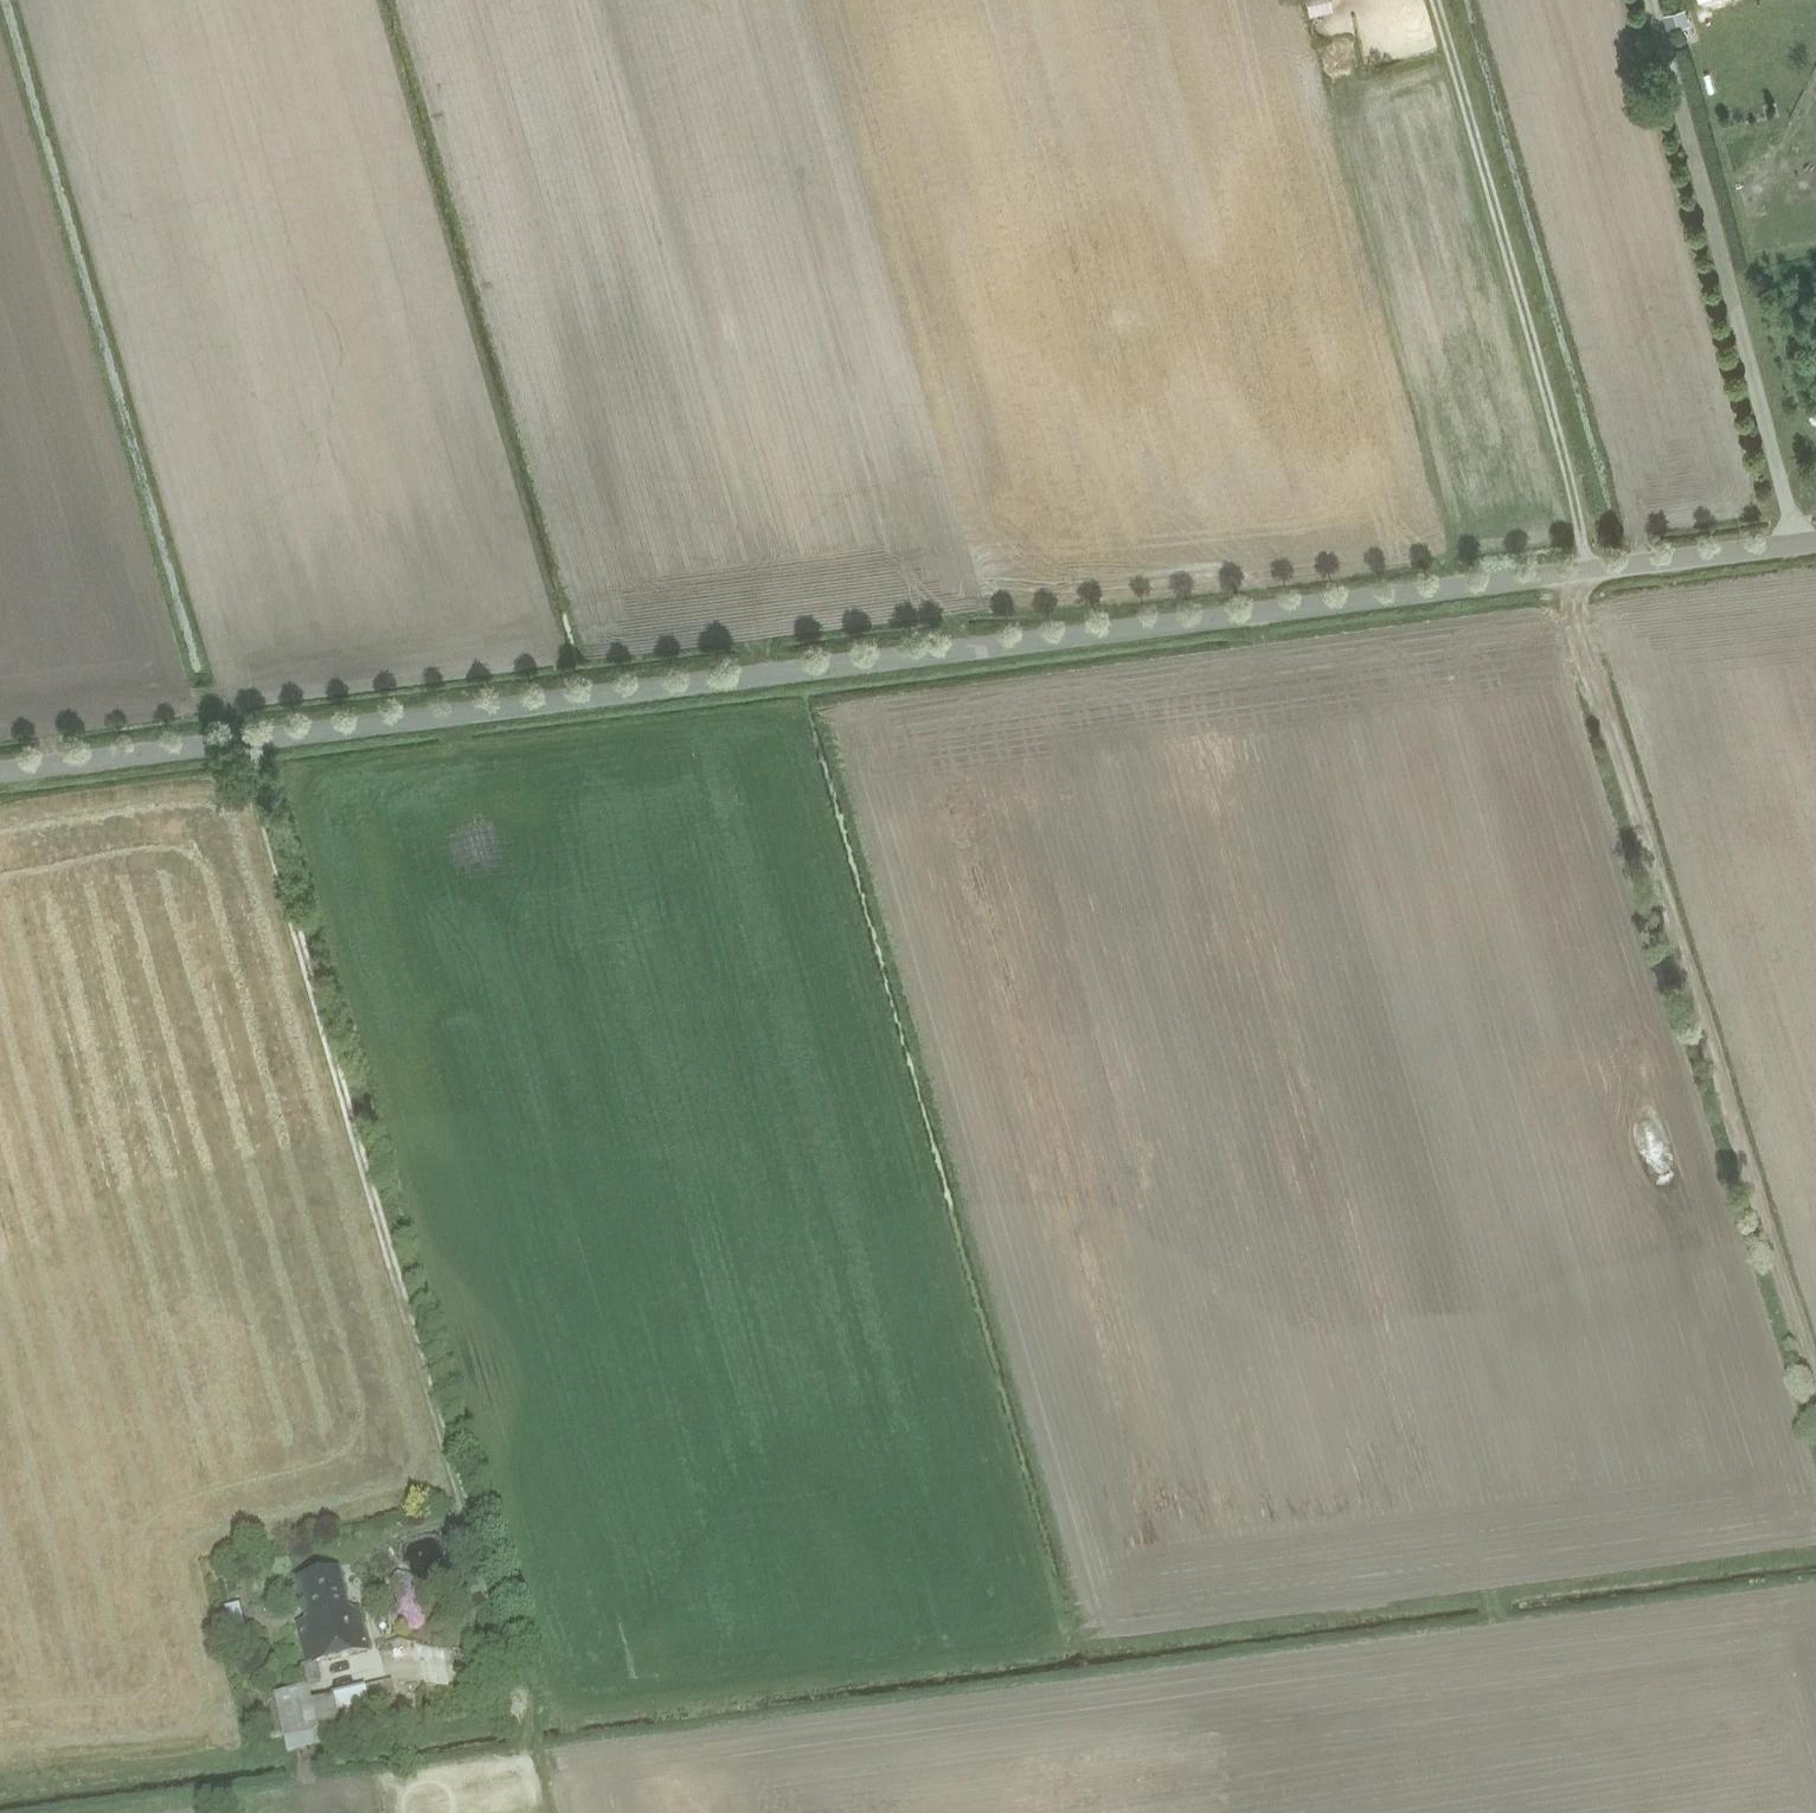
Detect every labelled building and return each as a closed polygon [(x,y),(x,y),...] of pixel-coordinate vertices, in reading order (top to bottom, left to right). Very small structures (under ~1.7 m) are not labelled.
[(1670,27),(1695,18),(1689,3),(1664,12),(1670,27)] [(348,1609),(338,1568),(300,1578),(310,1618),(300,1621),(312,1667),(374,1651),(362,1605),(348,1609)] [(242,1602),(226,1604),(231,1633),(246,1631),(242,1602)] [(308,1686),(273,1695),(288,1751),(400,1721),(390,1681),(312,1702),(308,1686)]
